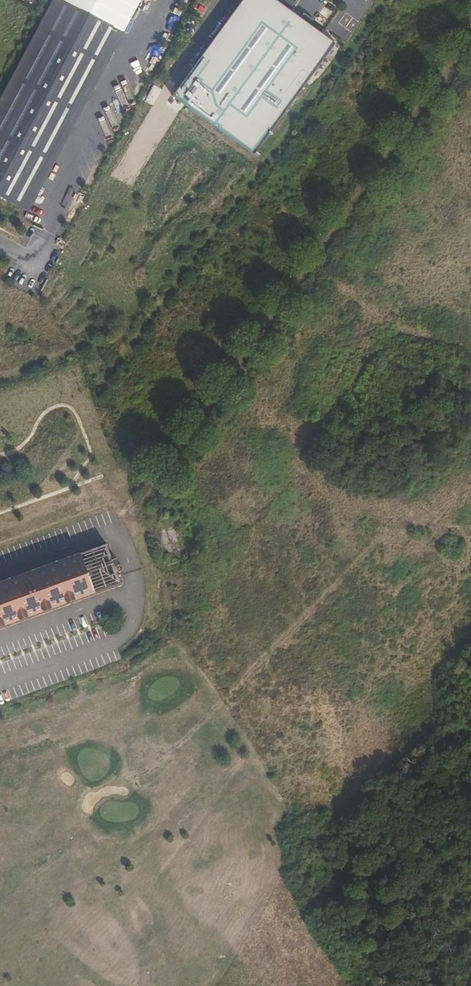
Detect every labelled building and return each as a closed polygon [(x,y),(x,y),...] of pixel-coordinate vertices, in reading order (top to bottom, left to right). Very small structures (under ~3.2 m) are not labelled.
[(0,100),(0,194),(29,210),(123,32),(63,0),(53,0),(0,100)] [(123,32),(140,0),(63,0),(123,32)] [(177,98),(255,154),(333,45),(271,0),(247,0),(177,98)] [(183,541),(177,522),(154,530),(161,548),(183,541)] [(121,581),(106,541),(0,579),(0,626),(121,581)]
